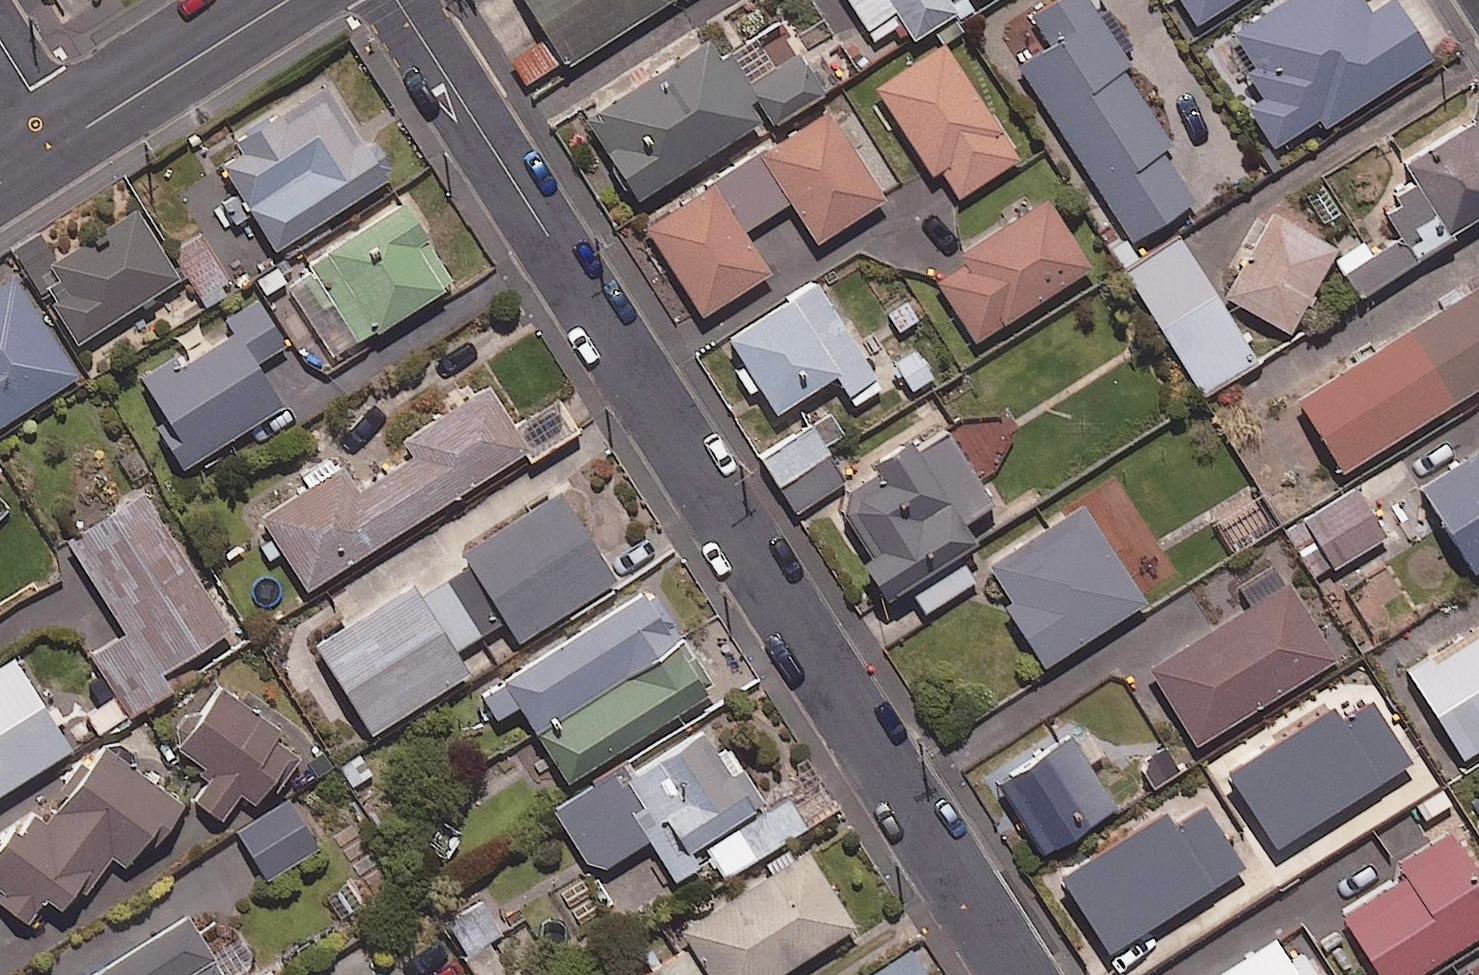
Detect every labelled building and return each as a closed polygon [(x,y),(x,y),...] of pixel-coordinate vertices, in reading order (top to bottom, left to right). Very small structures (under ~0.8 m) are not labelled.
[(567,62),(664,0),(527,0),(567,62)] [(950,0),(849,0),(869,32),(897,14),(911,36),(955,9),(950,0)] [(1132,62),(1121,46),(1134,38),(1109,0),(1092,0),(1091,1),(1091,0),(1048,0),(1031,11),(1049,39),(1017,61),(1132,237),(1193,197),(1160,147),(1170,140),(1123,68),(1132,62)] [(1190,20),(1224,0),(1179,0),(1190,20)] [(1365,0),(1282,0),(1229,35),(1258,79),(1240,91),(1274,143),(1318,115),(1325,125),(1432,55),(1396,0),(1378,0),(1369,6),(1365,0)] [(764,114),(709,27),(581,108),(636,195),(764,114)] [(1018,156),(944,41),(875,85),(949,200),(1018,156)] [(824,88),(801,51),(750,83),(773,120),(824,88)] [(387,175),(327,78),(212,149),(272,246),(387,175)] [(884,196),(828,107),(646,222),(702,311),(769,269),(743,227),(791,198),(816,238),(884,196)] [(1474,113),(1407,159),(1421,180),(1363,220),(1382,247),(1371,254),(1362,240),(1336,257),(1361,294),(1478,213),(1478,121),(1474,113)] [(1091,264),(1047,196),(931,270),(975,338),(1091,264)] [(452,278),(402,199),(280,278),(330,356),(452,278)] [(178,275),(134,207),(37,270),(80,338),(178,275)] [(1336,248),(1275,208),(1222,289),(1283,329),(1336,248)] [(1257,359),(1179,232),(1138,257),(1162,296),(1149,304),(1203,392),(1257,359)] [(200,234),(172,251),(204,302),(231,285),(200,234)] [(11,272),(0,280),(0,422),(76,373),(11,272)] [(880,383),(862,354),(815,278),(723,335),(770,411),(831,374),(849,402),(880,383)] [(1299,397),(1343,467),(1478,382),(1478,285),(1299,397)] [(285,342),(257,297),(212,325),(220,337),(186,358),(181,349),(139,375),(192,460),(282,404),(255,361),(285,342)] [(258,511),(307,588),(521,453),(528,463),(579,431),(556,394),(516,419),(491,380),(402,436),(413,452),(357,487),(339,459),(258,511)] [(844,478),(811,428),(765,459),(798,508),(844,478)] [(885,596),(976,536),(965,518),(993,499),(948,431),(916,452),(908,439),(872,462),(879,473),(844,497),(876,546),(859,557),(885,596)] [(1420,484),(1476,570),(1478,568),(1478,446),(1420,484)] [(1385,533),(1357,486),(1285,530),(1313,576),(1385,533)] [(228,626),(143,489),(66,537),(125,631),(95,650),(132,710),(170,687),(159,669),(228,626)] [(614,578),(560,489),(313,642),(368,731),(468,669),(454,647),(505,616),(518,637),(614,578)] [(1144,598),(1082,501),(983,564),(1045,661),(1144,598)] [(1335,656),(1288,580),(1149,665),(1195,741),(1335,656)] [(713,687),(651,586),(480,692),(494,715),(519,700),(566,777),(713,687)] [(1410,672),(1462,754),(1478,744),(1478,629),(1410,672)] [(12,655),(0,662),(0,789),(69,746),(12,655)] [(297,742),(219,685),(177,742),(212,768),(192,796),(220,817),(239,791),(254,802),(297,742)] [(1411,759),(1372,697),(1339,718),(1330,703),(1227,767),(1274,843),(1411,759)] [(768,807),(710,722),(635,773),(625,759),(559,805),(601,866),(646,835),(675,877),(713,851),(729,875),(806,822),(787,794),(768,807)] [(1113,804),(1076,744),(1061,740),(998,779),(1041,849),(1113,804)] [(104,745),(46,822),(29,809),(0,847),(0,884),(34,910),(45,894),(59,905),(103,848),(123,864),(173,798),(104,745)] [(318,845),(287,796),(234,829),(265,878),(318,845)] [(1241,863),(1204,803),(1171,824),(1161,809),(1060,873),(1107,948),(1241,863)] [(1450,830),(1397,864),(1404,875),(1342,914),(1381,974),(1412,974),(1478,933),(1478,876),(1450,830)] [(807,848),(680,927),(690,944),(640,974),(771,974),(854,923),(807,848)] [(483,897),(446,918),(477,974),(508,974),(487,937),(501,930),(483,897)] [(179,903),(122,939),(115,928),(59,963),(67,974),(230,974),(254,960),(235,930),(207,948),(179,903)] [(1274,935),(1211,974),(1299,974),(1274,935)] [(912,948),(868,974),(869,974),(927,974),(928,974),(912,948)]
